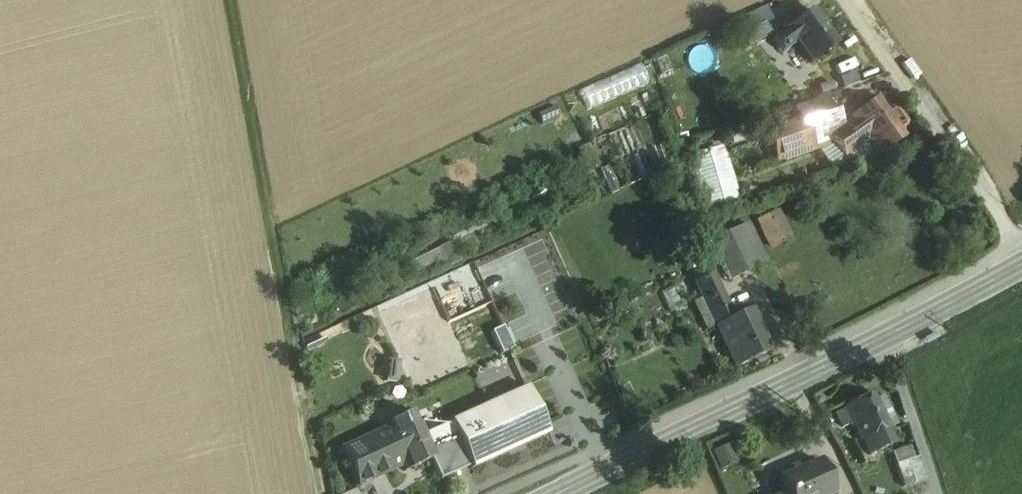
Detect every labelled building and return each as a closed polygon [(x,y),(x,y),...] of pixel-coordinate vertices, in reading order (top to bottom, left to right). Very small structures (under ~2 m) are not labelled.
[(769,3),(734,19),(747,50),(773,38),(766,22),(775,19),(769,3)] [(813,10),(786,29),(787,29),(773,38),(783,51),(796,42),(810,62),(837,44),(813,10)] [(825,97),(780,113),(784,124),(786,128),(830,111),(825,97)] [(852,115),(849,117),(851,120),(842,126),(828,136),(831,141),(844,158),(867,142),(875,153),(902,134),(900,131),(905,127),(906,122),(897,110),(891,109),(887,112),(877,98),(852,115)] [(830,111),(786,128),(784,124),(769,129),(768,130),(780,160),(831,141),(828,136),(842,126),(838,120),(834,122),(830,111)] [(850,112),(838,120),(842,126),(851,120),(849,117),(852,115),(850,112)] [(780,113),(765,119),(769,129),(784,124),(780,113)] [(867,142),(844,158),(852,169),(875,153),(867,142)] [(726,145),(698,151),(709,205),(737,200),(726,145)] [(782,211),(714,244),(721,260),(734,284),(780,262),(774,251),(796,240),(782,211)] [(706,232),(683,244),(695,271),(721,260),(714,244),(706,232)] [(453,240),(408,260),(417,280),(461,259),(453,240)] [(720,270),(694,282),(702,299),(722,290),(728,287),(720,270)] [(735,317),(722,290),(702,299),(715,326),(735,317)] [(735,317),(715,326),(735,368),(772,350),(752,309),(735,317)] [(482,387),(439,407),(448,426),(452,424),(452,423),(490,405),(482,387)] [(490,405),(452,423),(452,424),(457,435),(471,466),(472,468),(546,434),(526,389),(490,405)] [(873,394),(845,408),(861,442),(888,429),(889,428),(873,394)] [(413,411),(384,424),(386,429),(386,430),(415,416),(413,411)] [(415,416),(386,430),(386,429),(370,436),(387,474),(403,467),(405,472),(432,459),(431,458),(432,458),(427,448),(429,448),(424,436),(415,416)] [(888,429),(863,441),(870,456),(895,444),(888,429)] [(429,448),(427,448),(432,458),(431,458),(432,459),(441,480),(471,466),(457,435),(429,448)] [(387,474),(370,436),(340,449),(358,487),(387,474)] [(919,457),(907,461),(915,484),(926,480),(919,457)] [(915,484),(907,461),(896,465),(903,488),(915,484)] [(779,480),(785,493),(833,493),(819,462),(779,480)]
